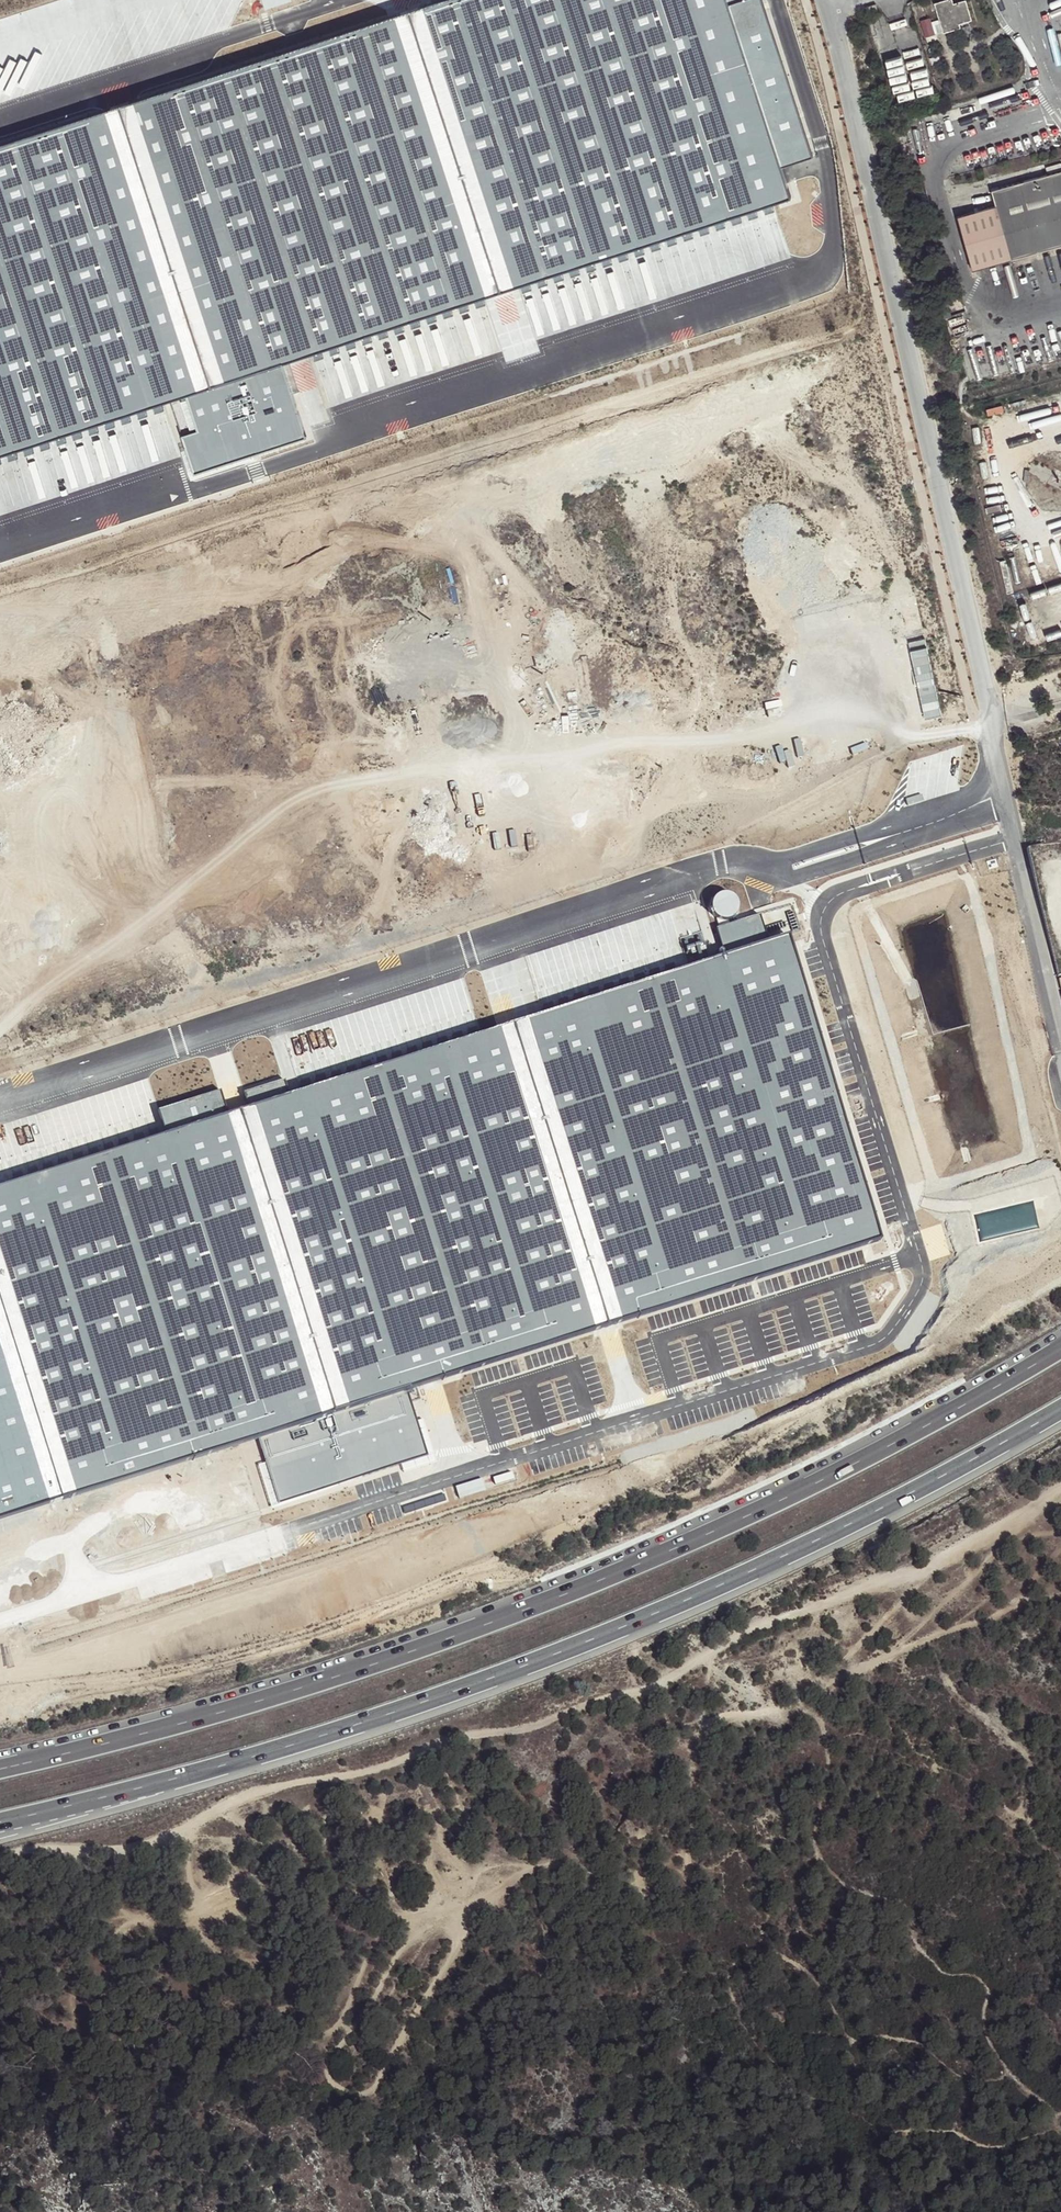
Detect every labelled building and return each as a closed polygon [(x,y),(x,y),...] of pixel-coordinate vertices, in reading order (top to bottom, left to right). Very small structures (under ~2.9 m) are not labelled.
[(0,150),(0,459),(165,405),(173,402),(197,474),(305,438),(282,367),(313,357),(485,300),(519,288),(777,202),(791,198),(781,170),(726,7),(724,0),(457,0),(0,150)] [(265,10),(291,2),(291,0),(262,0),(265,10)] [(760,0),(747,0),(726,7),(781,170),(814,159),(760,0)] [(966,0),(965,0),(953,3),(952,0),(945,0),(935,3),(943,33),(960,28),(959,24),(971,20),(966,0)] [(878,11),(876,4),(865,8),(867,15),(878,11)] [(995,205),(1011,260),(1060,246),(1060,171),(1054,173),(991,190),(995,205)] [(1011,260),(995,205),(957,216),(973,270),(1011,260)] [(956,476),(954,468),(947,469),(949,478),(956,476)] [(945,712),(932,636),(913,639),(926,715),(945,712)] [(718,926),(725,953),(768,940),(761,914),(718,926)] [(49,1502),(75,1494),(259,1437),(278,1502),(429,1454),(418,1420),(407,1387),(881,1234),(864,1180),(818,1030),(812,1009),(807,993),(801,975),(798,962),(797,958),(793,944),(791,938),(789,933),(768,940),(725,953),(686,965),(542,1012),(496,1026),(480,1031),(299,1089),(290,1092),(249,1105),(228,1112),(166,1132),(0,1185),(0,1518),(49,1502)] [(249,1105),(290,1092),(286,1080),(245,1092),(249,1105)] [(166,1132),(228,1112),(221,1089),(218,1090),(158,1109),(166,1132)] [(514,1479),(512,1471),(493,1477),(495,1484),(514,1479)] [(486,1490),(483,1478),(456,1486),(460,1498),(486,1490)]
